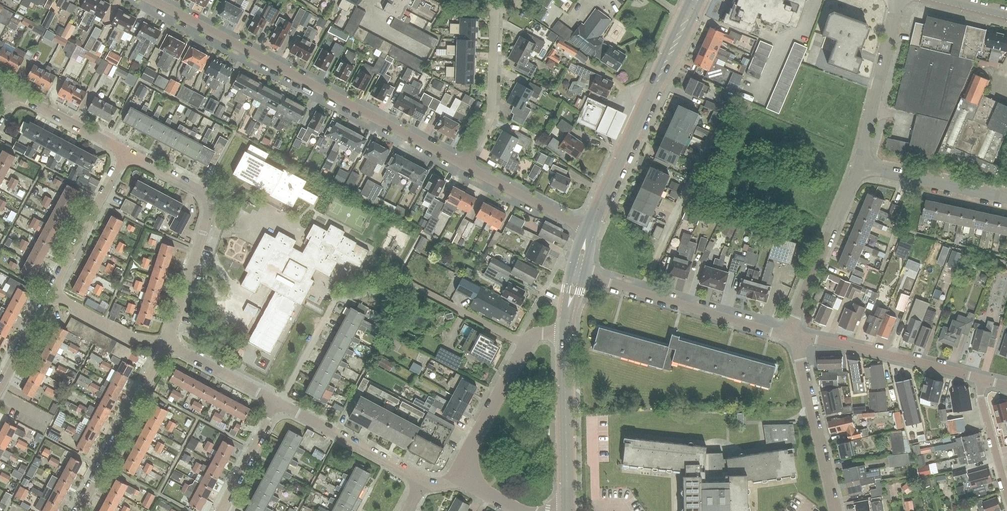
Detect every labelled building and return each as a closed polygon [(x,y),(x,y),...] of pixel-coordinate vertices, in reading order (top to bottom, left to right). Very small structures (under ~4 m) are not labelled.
[(21,5),(28,9),(32,3),(42,8),(46,0),(23,0),(21,5)] [(72,13),(76,6),(73,4),(75,0),(60,0),(57,5),(72,13)] [(99,0),(85,0),(81,7),(88,11),(79,28),(84,30),(99,0)] [(97,16),(103,19),(111,4),(102,0),(99,0),(84,30),(88,32),(97,16)] [(238,0),(231,0),(230,3),(225,0),(221,7),(222,8),(219,14),(228,19),(238,0)] [(228,19),(236,23),(239,18),(240,17),(244,11),(240,8),(244,0),(238,0),(228,19)] [(339,7),(343,9),(348,0),(342,0),(339,7)] [(343,9),(347,12),(352,3),(358,5),(360,0),(348,0),(343,9)] [(409,24),(411,19),(404,15),(406,10),(388,0),(385,0),(383,5),(386,6),(384,11),(396,17),(401,20),(405,22),(409,24)] [(406,10),(409,5),(416,9),(419,4),(411,0),(388,0),(406,10)] [(723,23),(751,33),(756,18),(759,19),(766,0),(738,0),(736,4),(734,4),(732,8),(731,8),(725,23),(723,22),(723,23)] [(759,19),(775,24),(776,21),(796,28),(806,0),(805,0),(804,2),(799,0),(766,0),(759,19)] [(259,36),(267,20),(274,24),(280,11),(267,4),(264,10),(264,9),(260,16),(256,14),(248,30),(259,36)] [(357,7),(354,12),(364,17),(366,12),(357,7)] [(542,7),(535,17),(540,21),(547,11),(542,7)] [(280,47),(291,26),(297,30),(306,12),(300,8),(292,24),(286,20),(280,17),(275,25),(277,27),(270,41),(280,47)] [(112,45),(128,14),(120,9),(112,24),(115,26),(109,37),(110,38),(108,43),(112,45)] [(596,9),(583,25),(590,31),(599,37),(612,20),(596,9)] [(8,11),(4,18),(10,21),(14,14),(11,12),(8,11)] [(50,11),(42,26),(48,29),(55,14),(50,11)] [(306,28),(312,15),(306,12),(300,25),(306,28)] [(352,17),(361,22),(364,17),(354,12),(352,17)] [(27,26),(30,20),(24,17),(24,18),(15,13),(14,16),(13,15),(11,20),(18,24),(20,20),(22,22),(21,23),(27,26)] [(861,49),(868,29),(866,24),(834,13),(829,15),(822,35),(836,40),(827,64),(857,74),(862,59),(860,58),(861,49)] [(129,33),(137,18),(128,14),(112,45),(111,46),(116,49),(125,31),(129,33)] [(932,161),(949,121),(980,51),(982,51),(987,29),(929,15),(926,25),(916,22),(896,109),(918,114),(911,144),(888,138),(886,150),(932,161)] [(320,17),(317,22),(324,26),(327,22),(320,17)] [(344,32),(354,37),(359,27),(361,22),(352,17),(344,32)] [(396,29),(401,20),(396,17),(391,27),(396,29)] [(450,24),(450,29),(478,30),(479,19),(461,18),(460,24),(450,24)] [(400,32),(405,22),(401,20),(396,29),(400,32)] [(134,63),(153,27),(144,22),(136,37),(140,39),(134,51),(135,51),(130,60),(134,63)] [(410,25),(409,24),(405,22),(400,32),(405,34),(410,25)] [(62,36),(69,40),(76,28),(68,24),(62,36)] [(581,24),(570,40),(593,58),(594,57),(601,61),(600,61),(601,62),(608,67),(609,66),(610,66),(618,72),(622,65),(621,65),(626,57),(610,47),(609,47),(603,43),(604,41),(599,37),(590,31),(583,25),(581,24)] [(415,27),(410,25),(405,34),(410,37),(415,27)] [(299,57),(313,29),(309,26),(302,39),(298,36),(290,52),(299,57)] [(95,27),(85,47),(91,51),(102,30),(95,27)] [(153,27),(134,63),(135,63),(135,62),(139,64),(150,45),(154,47),(162,31),(153,27)] [(364,30),(359,27),(354,37),(359,40),(364,30)] [(420,30),(415,27),(410,37),(415,39),(420,30)] [(721,44),(721,43),(723,39),(735,45),(737,40),(739,41),(742,36),(731,31),(728,36),(711,28),(707,37),(721,44)] [(311,44),(318,31),(313,29),(299,57),(308,61),(316,46),(311,44)] [(450,29),(450,34),(460,34),(460,39),(478,40),(478,30),(450,29)] [(44,40),(49,43),(55,33),(50,30),(44,40)] [(369,32),(364,30),(359,40),(364,42),(369,32)] [(424,32),(420,30),(415,39),(419,42),(424,32)] [(556,41),(559,33),(553,30),(550,38),(556,41)] [(987,47),(993,48),(990,60),(995,62),(998,49),(1002,33),(991,30),(987,47)] [(341,32),(339,37),(346,41),(349,36),(341,32)] [(374,35),(369,32),(364,42),(369,45),(374,35)] [(429,35),(424,32),(419,42),(424,45),(429,35)] [(1006,52),(1006,34),(1002,33),(998,49),(995,62),(999,62),(1002,50),(1006,52)] [(162,68),(177,40),(168,35),(160,49),(165,51),(157,66),(162,68)] [(379,38),(374,35),(369,45),(374,47),(379,38)] [(434,37),(429,35),(424,45),(429,47),(434,37)] [(56,36),(53,41),(59,44),(61,39),(56,36)] [(515,47),(530,56),(533,50),(539,54),(545,43),(533,36),(530,41),(520,36),(515,47)] [(439,40),(434,37),(429,47),(434,50),(439,40)] [(732,60),(734,55),(719,48),(721,44),(707,37),(703,46),(728,58),(732,60)] [(384,40),(379,38),(374,47),(378,50),(384,40)] [(61,39),(59,44),(65,47),(68,42),(61,39)] [(447,45),(447,50),(475,51),(475,45),(478,45),(478,40),(460,39),(458,39),(457,46),(447,45)] [(97,40),(91,51),(97,54),(103,43),(97,40)] [(179,59),(186,44),(177,40),(162,68),(167,71),(175,57),(179,59)] [(378,50),(383,52),(388,43),(384,40),(378,50)] [(575,56),(578,51),(564,43),(560,40),(556,45),(575,56)] [(758,47),(771,52),(773,46),(760,41),(758,47)] [(794,42),(792,48),(805,53),(807,48),(794,42)] [(339,58),(344,47),(336,43),(330,53),(323,49),(314,65),(326,71),(334,56),(339,58)] [(393,45),(388,43),(383,52),(388,55),(393,45)] [(93,55),(94,53),(78,45),(72,57),(83,63),(86,57),(91,59),(93,55)] [(398,48),(393,45),(388,55),(393,57),(398,48)] [(718,59),(727,62),(728,58),(703,46),(699,55),(713,62),(715,57),(718,59)] [(14,53),(3,47),(0,52),(0,63),(7,66),(13,53),(14,53)] [(13,53),(7,66),(18,72),(25,58),(29,60),(33,52),(28,49),(27,52),(17,47),(14,53),(13,53)] [(187,78),(200,52),(190,47),(183,61),(187,63),(181,75),(187,78)] [(528,61),(530,56),(515,47),(509,58),(518,64),(515,69),(532,78),(538,67),(528,61)] [(768,57),(769,56),(771,52),(758,47),(755,52),(768,57)] [(398,48),(393,57),(397,60),(403,50),(398,48)] [(792,48),(790,53),(802,59),(805,53),(792,48)] [(407,53),(403,50),(397,60),(402,62),(407,53)] [(447,50),(447,55),(457,56),(457,61),(477,62),(477,58),(475,58),(475,51),(447,50)] [(551,50),(547,57),(551,60),(554,56),(556,53),(551,50)] [(351,65),(356,55),(349,51),(343,61),(342,60),(334,75),(346,81),(354,67),(351,65)] [(578,51),(575,56),(584,63),(588,58),(578,51)] [(110,52),(106,59),(118,65),(122,58),(110,52)] [(202,71),(209,57),(200,52),(187,78),(191,80),(197,69),(202,71)] [(766,63),(768,57),(755,52),(753,58),(766,63)] [(412,55),(407,53),(402,62),(407,65),(412,55)] [(790,53),(787,59),(800,64),(802,59),(790,53)] [(102,76),(109,63),(93,55),(91,59),(90,60),(100,65),(96,73),(102,76)] [(412,67),(417,58),(412,55),(407,65),(412,67)] [(711,66),(713,62),(699,55),(694,64),(709,71),(715,73),(712,79),(720,83),(723,77),(721,76),(723,71),(711,66)] [(374,72),(377,73),(385,59),(380,57),(374,68),(366,64),(362,71),(361,70),(353,85),(364,91),(374,72)] [(412,67),(417,70),(422,60),(417,58),(412,67)] [(764,69),(766,63),(753,58),(751,63),(764,69)] [(211,88),(224,64),(213,59),(206,73),(214,78),(213,80),(210,79),(206,85),(211,88)] [(549,59),(546,65),(552,68),(555,62),(549,59)] [(787,59),(785,65),(798,70),(800,64),(787,59)] [(386,74),(391,63),(385,60),(377,74),(381,76),(371,95),(383,101),(387,93),(391,95),(395,88),(387,84),(391,77),(386,74)] [(427,63),(422,60),(417,70),(421,73),(427,63)] [(446,67),(446,72),(474,73),(475,66),(477,66),(477,62),(457,61),(457,67),(446,67)] [(761,74),(764,69),(751,63),(749,69),(761,74)] [(111,64),(105,74),(114,78),(116,74),(120,76),(123,70),(114,65),(114,66),(111,64)] [(226,84),(234,70),(224,64),(211,88),(216,90),(219,84),(216,82),(218,79),(226,84)] [(38,84),(45,71),(34,65),(27,78),(38,84)] [(785,65),(783,70),(795,76),(798,70),(785,65)] [(578,66),(575,72),(574,74),(582,77),(610,91),(614,84),(604,79),(603,78),(578,66)] [(406,82),(412,70),(408,68),(402,79),(406,82)] [(146,69),(142,78),(152,83),(157,75),(146,69)] [(759,80),(761,74),(749,69),(746,74),(759,80)] [(123,70),(120,76),(126,79),(129,73),(123,70)] [(783,70),(780,76),(793,81),(795,76),(783,70)] [(49,90),(56,76),(50,73),(45,71),(38,84),(49,90)] [(446,72),(446,77),(456,77),(456,83),(476,84),(476,79),(474,79),(474,73),(446,72)] [(736,72),(732,86),(740,88),(744,75),(736,72)] [(239,103),(251,79),(239,73),(232,87),(239,91),(234,100),(233,99),(230,104),(236,107),(236,108),(239,103)] [(1002,167),(993,164),(1006,133),(1006,106),(984,95),(991,80),(975,74),(964,99),(957,112),(940,151),(998,177),(1002,167)] [(160,76),(155,84),(165,90),(170,81),(160,76)] [(780,76),(778,81),(791,87),(793,81),(780,76)] [(607,97),(610,91),(582,77),(580,81),(591,86),(589,90),(596,93),(597,92),(607,97)] [(705,92),(707,93),(710,87),(704,84),(691,78),(685,92),(702,99),(705,92)] [(255,100),(262,85),(251,79),(239,103),(236,108),(234,112),(239,114),(243,105),(248,96),(255,100)] [(435,79),(431,87),(440,92),(444,84),(435,79)] [(403,112),(419,82),(414,80),(411,86),(406,84),(401,93),(394,106),(403,111),(403,112)] [(76,87),(78,83),(73,81),(71,84),(65,81),(58,94),(69,100),(76,87)] [(170,81),(165,91),(175,96),(180,86),(170,81)] [(778,81),(776,87),(788,92),(791,87),(778,81)] [(412,116),(419,103),(416,101),(421,92),(420,91),(423,85),(419,82),(403,112),(412,116)] [(512,92),(528,101),(531,95),(537,99),(543,89),(530,82),(527,88),(518,83),(512,92)] [(80,106),(87,93),(80,89),(82,85),(78,83),(76,87),(69,100),(80,106)] [(143,99),(148,89),(140,85),(135,95),(143,99)] [(258,121),(274,91),(262,85),(255,100),(261,103),(259,107),(256,112),(253,119),(258,121)] [(183,86),(177,97),(188,103),(194,91),(183,86)] [(776,87),(773,92),(786,98),(788,92),(776,87)] [(205,97),(194,91),(188,103),(199,109),(205,97)] [(277,112),(285,97),(274,91),(258,121),(261,123),(262,123),(266,117),(271,108),(277,112)] [(525,106),(528,101),(512,92),(507,102),(515,106),(512,112),(526,120),(531,110),(525,106)] [(773,92),(771,98),(784,103),(786,98),(773,92)] [(421,121),(434,98),(424,93),(419,103),(412,116),(421,121)] [(446,93),(440,103),(446,107),(452,96),(446,93)] [(99,116),(106,102),(96,97),(89,110),(99,116)] [(284,127),(296,103),(285,97),(277,112),(275,115),(282,119),(279,124),(276,129),(281,132),(284,127)] [(587,97),(575,122),(579,123),(595,131),(599,132),(609,107),(601,103),(593,99),(587,97)] [(207,105),(204,110),(205,110),(213,114),(219,102),(211,98),(207,105)] [(445,134),(462,102),(462,101),(456,98),(451,108),(446,117),(442,115),(435,129),(445,134)] [(771,98),(769,103),(781,109),(784,103),(771,98)] [(713,111),(717,112),(720,106),(707,100),(704,107),(713,111)] [(111,122),(118,108),(106,102),(99,116),(111,122)] [(143,114),(145,115),(149,108),(148,108),(150,104),(146,102),(141,113),(131,108),(124,121),(136,128),(143,114)] [(458,123),(460,119),(463,121),(471,106),(462,102),(445,134),(454,139),(461,125),(458,123)] [(296,103),(284,127),(288,129),(293,120),(300,123),(308,109),(296,103)] [(767,108),(766,109),(779,114),(781,109),(769,103),(767,108)] [(627,113),(607,104),(595,131),(599,132),(616,140),(627,113)] [(218,105),(213,116),(218,119),(218,118),(226,122),(228,118),(221,114),(224,108),(218,105)] [(693,124),(698,114),(679,105),(674,115),(693,124)] [(143,114),(136,128),(148,134),(155,120),(157,121),(160,114),(163,108),(159,106),(156,112),(153,119),(145,115),(143,114)] [(720,113),(717,112),(713,111),(708,123),(715,126),(720,113)] [(194,123),(198,115),(193,112),(188,120),(194,123)] [(307,144),(309,140),(313,134),(318,137),(323,127),(322,126),(326,117),(317,112),(314,117),(313,117),(311,122),(307,130),(302,128),(298,138),(302,140),(302,141),(307,144)] [(720,113),(715,126),(721,128),(726,116),(720,113)] [(689,134),(693,124),(674,115),(670,126),(689,134)] [(155,120),(148,134),(160,140),(167,126),(169,128),(172,120),(169,118),(165,125),(157,121),(155,120)] [(553,138),(548,146),(561,156),(565,151),(576,159),(586,146),(569,134),(574,128),(562,119),(556,128),(567,136),(562,144),(553,138)] [(35,142),(42,128),(30,122),(23,135),(22,135),(19,141),(26,145),(29,138),(35,142)] [(337,141),(345,127),(337,123),(337,124),(333,122),(326,135),(327,136),(326,138),(321,136),(316,145),(321,147),(322,145),(327,148),(332,138),(337,141)] [(167,126),(160,140),(172,147),(179,133),(180,134),(183,126),(181,125),(177,132),(169,128),(167,126)] [(183,126),(180,134),(188,138),(192,131),(183,126)] [(684,144),(689,134),(670,126),(665,135),(684,144)] [(349,147),(356,133),(345,127),(337,141),(332,151),(328,159),(334,162),(338,154),(337,153),(342,144),(349,147)] [(46,148),(53,134),(42,128),(35,142),(32,147),(37,150),(38,151),(40,145),(46,148)] [(179,133),(172,147),(184,153),(191,140),(194,141),(197,133),(195,133),(193,131),(189,138),(188,138),(180,134),(179,133)] [(191,140),(184,153),(196,160),(204,146),(206,147),(209,140),(208,139),(211,133),(208,131),(205,138),(201,145),(194,141),(191,140)] [(513,150),(516,144),(527,150),(533,140),(516,131),(513,136),(503,131),(497,142),(513,150)] [(356,133),(349,147),(354,150),(349,160),(354,162),(359,153),(360,153),(367,140),(362,138),(363,137),(356,133)] [(57,154),(64,140),(53,134),(46,148),(43,154),(49,157),(52,151),(57,154)] [(680,154),(684,144),(665,135),(660,146),(680,154)] [(538,136),(535,143),(539,146),(543,138),(538,136)] [(216,166),(229,141),(220,137),(213,151),(206,147),(204,146),(196,160),(209,166),(211,163),(216,166)] [(268,145),(271,141),(264,137),(261,142),(268,145)] [(68,158),(75,146),(64,140),(57,154),(54,160),(58,162),(60,163),(64,155),(68,158)] [(366,175),(381,146),(371,141),(363,156),(368,158),(361,172),(366,175)] [(509,157),(513,150),(497,142),(491,153),(504,160),(501,165),(515,172),(520,163),(509,157)] [(28,148),(18,143),(14,149),(24,155),(26,150),(28,148)] [(293,206),(306,181),(284,170),(284,171),(264,161),(268,154),(251,145),(248,152),(246,151),(234,174),(272,194),(272,195),(293,206)] [(35,154),(37,150),(29,146),(26,150),(35,154)] [(80,164),(86,151),(75,146),(68,158),(80,164)] [(382,166),(390,151),(381,146),(366,175),(370,177),(378,163),(382,166)] [(675,164),(680,154),(660,146),(656,156),(675,164)] [(0,156),(0,163),(9,168),(15,157),(3,150),(0,156)] [(24,155),(32,159),(35,154),(26,150),(24,155)] [(91,170),(98,157),(86,151),(80,164),(77,171),(80,172),(79,174),(77,177),(79,178),(77,182),(86,187),(89,181),(84,178),(86,175),(83,171),(84,171),(86,167),(91,170)] [(398,173),(405,159),(394,153),(387,167),(388,168),(382,177),(387,180),(392,170),(398,173)] [(548,156),(545,164),(551,167),(554,159),(548,156)] [(409,180),(417,165),(405,159),(398,173),(392,183),(397,185),(401,178),(399,177),(400,175),(409,180)] [(21,160),(19,165),(26,168),(28,164),(21,160)] [(56,166),(49,162),(46,167),(54,171),(56,166)] [(9,168),(0,163),(0,177),(4,178),(10,182),(12,178),(6,174),(9,168)] [(421,186),(428,171),(417,165),(409,180),(415,182),(410,192),(414,194),(419,185),(421,186)] [(566,193),(571,180),(565,177),(567,172),(553,165),(550,171),(556,174),(551,186),(566,193)] [(646,177),(666,186),(670,176),(651,167),(646,177)] [(340,169),(334,180),(343,185),(349,173),(340,169)] [(352,190),(360,175),(359,175),(361,172),(355,169),(353,172),(345,186),(352,190)] [(392,170),(387,180),(392,183),(398,173),(392,170)] [(531,172),(528,177),(534,180),(537,175),(531,172)] [(430,219),(440,202),(434,199),(436,196),(438,197),(446,183),(433,176),(425,190),(429,192),(424,201),(431,204),(425,217),(430,219)] [(26,188),(32,190),(36,179),(30,177),(26,188)] [(661,196),(666,186),(646,177),(642,187),(661,196)] [(54,178),(52,182),(59,186),(61,182),(54,178)] [(376,183),(368,179),(361,194),(368,198),(376,183)] [(143,199),(150,186),(139,180),(132,193),(143,199)] [(672,181),(669,187),(676,190),(678,185),(672,181)] [(383,187),(376,183),(368,198),(375,202),(383,187)] [(68,184),(62,195),(74,202),(80,191),(68,184)] [(155,205),(161,192),(150,186),(143,199),(155,205)] [(458,207),(465,193),(464,192),(465,191),(460,188),(459,190),(453,187),(444,204),(440,202),(430,219),(435,222),(436,218),(438,219),(444,207),(448,209),(451,203),(458,207)] [(656,206),(661,196),(642,187),(637,197),(656,206)] [(166,211),(172,198),(161,192),(155,205),(166,211)] [(465,193),(458,207),(469,213),(476,199),(474,198),(475,196),(471,194),(470,196),(465,193)] [(879,211),(878,214),(888,218),(889,216),(894,218),(899,206),(893,203),(889,211),(881,208),(884,200),(869,193),(864,205),(879,211)] [(62,195),(56,206),(68,213),(74,202),(62,195)] [(652,216),(656,206),(637,197),(633,207),(652,216)] [(166,211),(176,216),(169,228),(181,235),(192,215),(181,209),(184,204),(172,198),(166,211)] [(124,204),(134,210),(139,213),(142,207),(126,199),(124,204)] [(384,200),(380,207),(392,214),(396,207),(384,200)] [(921,215),(919,225),(924,226),(926,217),(934,218),(936,219),(940,203),(927,200),(923,216),(921,215)] [(487,222),(494,209),(494,208),(494,206),(490,204),(489,206),(483,203),(476,216),(487,222)] [(934,218),(931,228),(936,229),(938,219),(946,221),(949,222),(952,205),(940,203),(936,219),(934,218)] [(131,215),(134,210),(124,204),(121,210),(131,215)] [(864,205),(859,217),(874,223),(873,226),(883,230),(884,226),(875,221),(878,214),(879,211),(864,205)] [(946,221),(944,231),(948,232),(950,222),(959,224),(961,224),(965,208),(952,205),(949,222),(946,221)] [(56,206),(50,217),(62,224),(68,213),(56,206)] [(647,226),(652,216),(633,207),(628,218),(647,226)] [(403,208),(399,215),(405,217),(408,211),(403,208)] [(686,208),(682,219),(696,224),(700,213),(686,208)] [(959,224),(956,234),(961,234),(963,225),(971,227),(974,227),(977,211),(965,208),(961,224),(959,224)] [(499,228),(506,215),(504,214),(505,212),(500,210),(499,211),(494,209),(487,222),(492,225),(499,228)] [(137,218),(139,213),(134,210),(131,215),(137,218)] [(971,227),(969,236),(973,237),(976,228),(984,229),(986,230),(990,213),(977,211),(974,227),(971,227)] [(984,229),(982,239),(986,240),(988,230),(996,232),(999,233),(1003,216),(990,213),(986,230),(984,229)] [(107,226),(118,232),(124,221),(113,215),(107,226)] [(156,222),(162,225),(165,220),(159,216),(156,222)] [(509,222),(522,228),(525,222),(512,216),(509,222)] [(994,242),(999,243),(1001,233),(1006,234),(1006,217),(1003,216),(999,233),(996,232),(994,242)] [(35,217),(32,221),(57,234),(62,224),(50,217),(47,223),(35,217)] [(859,217),(854,229),(869,235),(868,238),(877,242),(879,238),(870,234),(873,226),(874,223),(859,217)] [(422,218),(418,224),(424,227),(427,221),(422,218)] [(461,236),(469,221),(463,218),(455,233),(457,233),(451,243),(456,246),(461,236)] [(42,233),(39,239),(51,245),(57,234),(32,221),(30,226),(42,233)] [(474,224),(469,221),(461,236),(466,238),(474,224)] [(564,246),(569,236),(562,233),(563,230),(546,221),(539,236),(554,243),(555,241),(564,246)] [(159,230),(162,225),(156,222),(153,227),(159,230)] [(541,238),(522,228),(509,222),(506,227),(534,241),(526,257),(543,266),(551,250),(539,243),(541,238)] [(722,233),(729,237),(735,227),(728,223),(722,233)] [(327,232),(314,224),(306,239),(310,240),(303,253),(293,248),(297,241),(279,232),(276,238),(265,233),(245,271),(248,273),(241,286),(256,294),(261,284),(275,292),(248,343),(270,355),(297,303),(301,306),(314,281),(311,280),(316,270),(330,277),(337,263),(345,267),(347,261),(360,268),(370,251),(357,244),(357,243),(344,236),(345,233),(331,225),(327,232)] [(652,236),(658,238),(663,228),(657,225),(652,236)] [(113,242),(118,232),(107,226),(102,237),(113,242)] [(865,245),(868,238),(869,235),(854,229),(849,240),(864,247),(863,249),(884,258),(886,254),(865,245)] [(495,231),(487,247),(491,249),(493,244),(495,245),(500,234),(495,231)] [(152,234),(148,244),(155,246),(157,241),(161,242),(162,237),(152,234)] [(689,242),(689,241),(691,236),(685,234),(678,258),(672,257),(670,265),(668,264),(666,272),(668,272),(668,273),(676,276),(678,267),(679,267),(681,263),(682,263),(687,247),(689,242)] [(915,239),(914,238),(906,235),(904,234),(904,235),(903,237),(899,246),(911,250),(915,239)] [(765,235),(762,247),(770,250),(774,238),(765,235)] [(102,237),(96,248),(107,254),(113,242),(102,237)] [(423,237),(415,251),(421,254),(423,250),(428,240),(423,237)] [(708,239),(701,237),(697,250),(704,252),(708,239)] [(790,264),(796,243),(774,237),(768,258),(790,264)] [(39,239),(33,250),(45,256),(51,245),(39,239)] [(849,240),(844,252),(859,259),(858,261),(878,270),(880,265),(860,257),(863,249),(864,247),(849,240)] [(689,241),(689,242),(687,247),(682,263),(681,263),(679,267),(678,267),(676,276),(686,278),(696,243),(689,241)] [(700,261),(705,264),(715,244),(710,241),(700,261)] [(163,243),(160,253),(172,257),(175,247),(163,243)] [(944,247),(938,263),(943,265),(949,249),(944,247)] [(101,264),(107,254),(96,248),(90,259),(101,264)] [(745,262),(744,263),(750,264),(754,253),(755,249),(749,248),(745,262)] [(482,253),(479,257),(485,260),(490,250),(487,249),(484,255),(482,253)] [(33,250),(27,261),(39,267),(45,256),(33,250)] [(742,250),(741,255),(735,254),(734,259),(732,259),(729,271),(737,273),(739,265),(742,266),(744,263),(747,251),(742,250)] [(957,269),(963,254),(953,250),(948,266),(957,269)] [(844,252),(839,264),(853,271),(853,272),(863,277),(864,273),(855,269),(858,261),(859,259),(844,252)] [(160,253),(156,264),(168,268),(172,257),(160,253)] [(493,258),(489,266),(509,277),(511,272),(512,272),(533,284),(538,273),(531,269),(532,268),(518,260),(513,269),(493,258)] [(712,286),(720,260),(715,258),(713,269),(705,266),(701,283),(712,286)] [(105,266),(101,264),(90,259),(84,269),(95,275),(99,269),(103,271),(105,266)] [(906,267),(918,272),(921,264),(909,259),(906,267)] [(723,290),(728,273),(721,271),(724,261),(720,260),(712,286),(723,290)] [(11,261),(8,265),(15,269),(18,265),(11,261)] [(27,261),(21,272),(33,278),(39,267),(27,261)] [(768,261),(764,273),(761,284),(756,299),(766,302),(773,276),(771,275),(774,264),(773,262),(768,261)] [(156,264),(152,277),(164,281),(168,268),(156,264)] [(488,267),(483,277),(495,283),(502,287),(504,287),(506,288),(502,296),(521,306),(525,298),(523,297),(525,293),(509,284),(508,284),(506,283),(509,278),(509,277),(489,266),(488,267)] [(84,269),(79,280),(90,286),(95,275),(84,269)] [(747,297),(754,270),(749,269),(745,280),(741,279),(737,294),(747,297)] [(756,299),(761,284),(757,283),(760,272),(754,270),(747,297),(756,299)] [(845,296),(851,283),(835,275),(833,280),(837,282),(840,279),(834,293),(845,298),(845,296)] [(863,280),(853,275),(851,280),(861,285),(863,280)] [(152,277),(148,287),(161,291),(164,281),(152,277)] [(6,295),(13,299),(23,304),(31,289),(11,278),(8,284),(12,286),(6,295)] [(470,307),(491,318),(492,319),(493,316),(501,320),(502,318),(512,324),(518,311),(509,306),(509,304),(502,300),(503,299),(463,278),(456,291),(474,301),(470,307)] [(79,280),(74,290),(85,295),(90,286),(79,280)] [(852,282),(851,283),(845,296),(853,300),(857,291),(862,294),(863,293),(871,296),(873,292),(852,282)] [(148,287),(145,298),(157,302),(161,291),(148,287)] [(879,294),(873,291),(873,292),(869,303),(874,305),(879,294)] [(823,304),(816,321),(826,325),(834,309),(833,308),(837,298),(828,294),(827,297),(823,304)] [(902,294),(897,308),(905,311),(910,296),(902,294)] [(145,298),(141,311),(153,315),(157,302),(145,298)] [(18,315),(23,304),(13,299),(7,309),(18,315)] [(917,299),(907,324),(910,325),(912,317),(923,321),(929,303),(917,299)] [(259,309),(248,303),(243,312),(254,318),(259,309)] [(846,308),(839,325),(854,331),(859,320),(861,321),(866,308),(855,303),(852,310),(846,308)] [(99,304),(96,310),(104,314),(107,309),(99,304)] [(878,334),(888,310),(879,306),(875,316),(871,314),(868,321),(870,321),(866,331),(877,335),(878,334)] [(7,309),(7,310),(2,307),(0,310),(0,320),(12,326),(18,315),(7,309)] [(352,308),(345,320),(359,327),(358,329),(365,332),(367,328),(360,325),(365,315),(352,308)] [(922,325),(915,344),(926,347),(933,329),(934,325),(933,325),(935,322),(933,321),(936,312),(928,309),(922,325)] [(149,326),(153,315),(141,311),(137,323),(149,326)] [(968,318),(959,315),(953,330),(945,327),(941,339),(943,340),(943,341),(957,346),(959,339),(960,340),(964,330),(970,332),(976,314),(970,312),(968,318)] [(887,313),(878,334),(889,338),(897,318),(887,313)] [(915,344),(923,322),(923,321),(912,317),(910,325),(904,340),(915,344)] [(72,318),(69,324),(66,329),(72,332),(78,321),(72,318)] [(6,337),(12,326),(0,320),(0,334),(6,337)] [(354,336),(358,329),(359,327),(345,320),(339,332),(352,339),(351,341),(359,344),(361,340),(354,336)] [(77,335),(83,324),(78,321),(72,332),(77,335)] [(989,321),(986,331),(980,329),(982,324),(976,323),(974,328),(978,329),(973,348),(987,352),(990,339),(997,341),(1000,326),(994,325),(995,322),(989,321)] [(82,338),(88,327),(83,324),(77,335),(82,338)] [(52,337),(63,343),(65,338),(76,343),(79,337),(58,326),(52,337)] [(87,341),(93,329),(88,327),(82,338),(87,341)] [(673,361),(721,375),(770,389),(776,366),(679,339),(680,336),(672,334),(669,347),(599,327),(593,349),(670,371),(673,361)] [(92,343),(98,332),(93,329),(87,341),(92,343)] [(473,331),(464,348),(477,355),(478,356),(484,359),(490,362),(498,348),(491,344),(492,341),(473,331)] [(97,346),(103,335),(98,332),(92,343),(97,346)] [(339,332),(332,344),(346,352),(345,353),(352,356),(354,352),(347,349),(351,341),(352,339),(339,332)] [(102,349),(108,337),(103,335),(97,346),(102,349)] [(69,346),(63,343),(52,337),(46,348),(57,354),(60,348),(67,351),(69,346)] [(107,351),(113,340),(108,337),(102,349),(107,351)] [(112,354),(118,343),(113,340),(107,351),(112,354)] [(117,357),(123,345),(118,343),(112,354),(117,357)] [(332,344),(326,357),(339,364),(338,366),(346,368),(348,364),(341,361),(345,353),(346,352),(332,344)] [(122,359),(128,348),(123,345),(117,357),(122,359)] [(57,354),(46,348),(40,359),(51,365),(54,359),(61,363),(64,358),(57,354)] [(122,359),(127,362),(133,351),(128,348),(122,359)] [(442,349),(436,359),(456,370),(462,359),(442,349)] [(101,358),(92,353),(90,357),(92,358),(90,361),(95,364),(97,361),(102,364),(104,361),(101,358)] [(843,364),(843,357),(836,357),(835,355),(832,356),(831,357),(819,357),(819,369),(830,369),(830,372),(843,372),(848,372),(847,364),(843,364)] [(128,378),(130,375),(134,367),(113,356),(111,361),(121,367),(118,372),(128,378)] [(326,357),(319,369),(333,376),(332,378),(340,380),(342,377),(335,373),(338,366),(339,364),(326,357)] [(382,358),(378,364),(384,368),(388,361),(382,358)] [(45,375),(51,365),(40,359),(35,370),(45,375)] [(848,359),(851,375),(853,390),(859,390),(858,383),(865,382),(861,360),(859,360),(858,359),(856,359),(854,360),(848,359)] [(423,369),(414,364),(409,371),(418,376),(423,369)] [(865,368),(866,375),(867,378),(871,377),(873,389),(888,387),(884,367),(881,368),(880,365),(872,365),(873,367),(865,368)] [(67,373),(65,376),(73,380),(77,373),(69,369),(68,370),(67,373)] [(319,369),(313,380),(327,388),(326,389),(333,392),(335,389),(328,385),(332,378),(333,376),(319,369)] [(39,386),(45,375),(35,370),(29,381),(39,386)] [(176,370),(170,381),(181,387),(187,375),(176,370)] [(123,389),(128,378),(118,372),(112,384),(123,389)] [(823,387),(839,386),(838,376),(848,376),(848,372),(838,372),(823,373),(823,376),(821,376),(821,384),(823,384),(823,387)] [(450,381),(474,393),(477,387),(470,383),(471,381),(457,374),(455,378),(453,377),(450,381)] [(187,375),(181,387),(191,392),(197,381),(187,375)] [(90,386),(92,383),(80,376),(78,379),(90,386)] [(363,391),(369,381),(364,378),(358,389),(363,391)] [(902,381),(896,382),(904,414),(907,425),(923,421),(913,378),(907,380),(902,381)] [(938,405),(944,383),(942,382),(942,381),(938,380),(937,380),(928,378),(927,379),(925,386),(924,386),(923,390),(924,391),(922,397),(933,400),(932,403),(938,405)] [(89,388),(90,386),(78,379),(76,383),(88,389),(89,388)] [(313,380),(306,393),(315,397),(313,400),(327,405),(329,401),(322,397),(326,389),(327,388),(313,380)] [(33,397),(39,386),(29,381),(23,392),(33,397)] [(109,388),(106,394),(117,400),(123,389),(112,384),(106,381),(104,386),(109,388)] [(197,381),(191,392),(202,398),(208,387),(197,381)] [(468,404),(474,393),(450,381),(448,385),(457,390),(454,396),(468,404)] [(381,396),(383,391),(370,385),(368,389),(381,396)] [(954,412),(973,409),(969,388),(966,388),(966,386),(954,387),(955,391),(951,392),(954,412)] [(208,387),(202,398),(213,404),(219,393),(208,387)] [(839,388),(823,392),(827,414),(843,411),(844,411),(843,407),(839,388)] [(326,389),(322,397),(329,401),(333,392),(326,389)] [(98,393),(96,396),(103,400),(100,405),(111,411),(117,400),(106,394),(103,393),(101,391),(99,390),(98,393)] [(178,392),(174,390),(168,400),(172,402),(174,399),(178,392)] [(397,404),(399,400),(383,391),(381,396),(397,404)] [(888,411),(886,391),(869,393),(871,413),(888,411)] [(223,409),(229,398),(219,393),(213,404),(223,409)] [(436,400),(435,400),(427,395),(424,400),(433,405),(445,412),(443,415),(450,419),(456,422),(457,420),(459,421),(462,414),(439,401),(436,400)] [(361,396),(349,419),(357,423),(369,401),(361,396)] [(468,404),(454,396),(450,403),(437,396),(436,400),(439,401),(462,414),(468,404)] [(234,415),(240,404),(229,398),(223,409),(220,415),(225,417),(228,412),(234,415)] [(413,404),(428,412),(434,415),(430,413),(433,408),(416,399),(413,404)] [(1006,435),(1006,422),(1001,399),(1000,400),(995,405),(994,405),(997,414),(996,416),(998,423),(999,423),(1000,429),(1003,428),(1005,436),(1006,435)] [(369,401),(357,423),(383,436),(394,414),(369,401)] [(422,418),(425,414),(403,402),(400,406),(422,418)] [(199,414),(204,405),(200,403),(196,409),(195,412),(199,414)] [(335,403),(333,407),(342,411),(344,407),(335,403)] [(85,407),(82,413),(86,415),(87,412),(105,422),(111,411),(100,405),(98,404),(95,408),(90,405),(88,409),(85,407)] [(234,415),(239,418),(245,421),(251,410),(240,404),(234,415)] [(157,405),(151,416),(163,422),(168,411),(157,405)] [(844,413),(843,413),(843,414),(844,413),(853,412),(853,405),(843,407),(844,411),(843,411),(844,413)] [(941,427),(949,426),(947,409),(938,410),(939,414),(935,415),(936,422),(941,422),(941,427)] [(63,425),(69,414),(63,411),(57,422),(63,425)] [(91,420),(88,426),(99,433),(105,422),(87,412),(86,415),(85,417),(91,420)] [(455,426),(434,415),(428,412),(426,416),(420,428),(408,450),(435,464),(455,426)] [(899,412),(895,413),(898,430),(903,429),(899,412)] [(213,418),(222,423),(225,417),(220,415),(216,413),(213,418)] [(867,419),(876,418),(875,413),(858,414),(859,419),(863,418),(863,421),(867,421),(867,419)] [(394,414),(383,436),(408,450),(420,428),(394,414)] [(151,416),(146,427),(157,433),(163,422),(151,416)] [(839,433),(848,430),(850,440),(868,436),(867,429),(856,431),(853,416),(829,422),(832,433),(838,431),(839,433)] [(948,420),(951,434),(964,432),(963,424),(957,425),(956,419),(948,420)] [(168,425),(174,428),(177,423),(170,420),(168,425)] [(26,433),(17,428),(6,422),(0,434),(11,440),(14,433),(23,438),(26,433)] [(766,445),(796,444),(793,424),(763,425),(766,445)] [(93,443),(99,433),(88,426),(85,425),(79,436),(83,438),(93,443)] [(146,427),(140,437),(151,443),(157,433),(146,427)] [(61,440),(64,433),(53,428),(50,436),(61,440)] [(296,450),(295,453),(303,455),(305,452),(307,453),(309,450),(305,447),(303,450),(298,447),(303,438),(289,430),(283,442),(296,450)] [(891,434),(893,455),(911,452),(909,446),(905,432),(891,434)] [(982,441),(980,433),(963,437),(956,439),(957,442),(952,443),(954,448),(965,445),(982,441)] [(11,440),(0,434),(0,435),(0,448),(18,457),(5,450),(11,440)] [(879,440),(875,441),(874,436),(839,443),(842,458),(856,455),(854,447),(864,445),(865,450),(880,446),(879,440)] [(140,437),(134,448),(146,454),(151,443),(140,437)] [(88,454),(93,443),(83,438),(77,449),(88,454)] [(199,442),(192,438),(186,447),(194,451),(199,442)] [(792,448),(744,456),(745,458),(740,459),(739,456),(726,458),(726,459),(723,459),(722,453),(706,453),(707,446),(693,445),(626,438),(623,462),(629,463),(629,465),(681,471),(681,468),(686,469),(686,476),(683,476),(684,510),(748,510),(747,486),(747,480),(752,479),(753,482),(790,476),(790,473),(796,472),(792,448)] [(201,443),(206,445),(212,449),(215,445),(203,439),(201,443)] [(229,458),(235,447),(224,441),(218,452),(229,458)] [(985,451),(982,441),(965,445),(954,448),(955,454),(958,454),(959,458),(962,457),(985,451)] [(283,442),(277,455),(290,462),(289,464),(297,467),(299,463),(292,460),(295,453),(296,450),(283,442)] [(920,444),(913,446),(915,456),(922,454),(920,444)] [(18,457),(0,448),(0,460),(2,456),(10,460),(10,459),(15,462),(18,457)] [(134,448),(129,459),(140,465),(146,454),(134,448)] [(51,452),(45,449),(42,455),(48,458),(51,452)] [(318,450),(315,457),(321,460),(325,454),(318,450)] [(959,458),(961,465),(967,463),(967,464),(987,459),(985,451),(962,457),(959,458)] [(224,469),(229,458),(218,452),(212,463),(224,469)] [(890,466),(911,463),(909,453),(888,456),(890,466)] [(185,454),(182,459),(189,463),(191,457),(185,454)] [(277,455),(270,467),(284,474),(283,476),(290,479),(292,475),(285,471),(289,464),(290,462),(277,455)] [(77,474),(83,463),(72,458),(66,469),(77,474)] [(129,459),(123,469),(134,475),(140,465),(129,459)] [(350,461),(348,465),(355,469),(351,476),(350,478),(363,485),(370,473),(362,469),(363,466),(350,461)] [(218,479),(224,469),(212,463),(210,468),(204,465),(203,466),(201,470),(202,470),(207,473),(218,479)] [(925,466),(918,467),(920,477),(932,474),(930,464),(925,466)] [(867,473),(865,465),(857,466),(845,469),(848,482),(861,479),(875,476),(875,477),(875,479),(881,478),(882,478),(880,467),(870,469),(870,472),(867,473)] [(145,467),(142,471),(154,477),(156,473),(151,470),(145,467)] [(202,470),(201,470),(195,467),(193,471),(199,475),(202,470)] [(270,467),(264,479),(278,486),(276,488),(284,491),(286,487),(279,484),(283,476),(284,474),(270,467)] [(970,476),(972,482),(976,497),(987,494),(985,484),(993,481),(990,468),(975,473),(975,474),(970,476)] [(71,485),(77,474),(66,469),(61,480),(71,485)] [(955,480),(968,476),(966,469),(953,473),(955,480)] [(29,470),(27,475),(33,478),(35,474),(35,473),(29,470)] [(184,475),(175,470),(171,477),(180,482),(184,475)] [(321,472),(318,477),(325,481),(328,475),(321,472)] [(212,490),(218,479),(207,473),(201,484),(212,490)] [(343,473),(341,477),(348,481),(345,488),(343,490),(357,497),(363,485),(350,478),(351,476),(343,473)] [(65,496),(71,485),(61,480),(53,476),(48,487),(55,491),(65,496)] [(876,483),(875,479),(875,477),(875,476),(861,479),(848,482),(851,495),(863,492),(862,486),(876,483)] [(27,487),(30,481),(25,478),(22,484),(27,487)] [(881,478),(875,479),(877,489),(871,490),(873,497),(885,494),(882,481),(881,478)] [(279,499),(284,491),(276,488),(278,486),(264,479),(257,491),(271,498),(270,500),(277,503),(279,499)] [(117,480),(112,490),(123,496),(125,491),(132,495),(132,494),(138,497),(141,492),(117,480)] [(212,490),(201,484),(197,481),(195,485),(192,486),(189,485),(187,490),(195,494),(207,500),(212,490)] [(911,481),(903,487),(908,494),(917,488),(911,481)] [(337,485),(335,489),(342,493),(338,500),(337,502),(351,509),(357,497),(343,490),(345,488),(337,485)] [(20,487),(15,496),(22,501),(28,491),(20,487)] [(65,496),(55,491),(48,487),(44,494),(33,488),(31,492),(42,498),(59,507),(65,496)] [(106,501),(117,507),(122,498),(123,496),(112,490),(106,501)] [(207,500),(195,494),(187,490),(185,494),(184,495),(193,499),(190,505),(201,510),(207,500)] [(251,503),(265,510),(264,510),(272,510),(266,508),(270,500),(271,498),(257,491),(251,503)] [(3,497),(3,499),(9,502),(12,495),(8,493),(6,492),(3,497)] [(149,493),(142,505),(149,509),(156,496),(149,493)] [(329,501),(336,505),(332,510),(350,510),(351,509),(337,502),(338,500),(331,497),(329,501)] [(1003,510),(998,497),(984,502),(983,500),(977,502),(980,510),(999,510),(1003,510)] [(59,507),(42,498),(36,509),(41,510),(57,510),(59,507)] [(467,510),(470,506),(456,498),(452,505),(449,510),(467,510)] [(916,499),(908,500),(910,509),(917,508),(916,499)] [(117,507),(106,501),(100,510),(115,510),(117,507)] [(856,503),(857,510),(870,510),(868,501),(856,503)] [(884,501),(873,503),(875,510),(886,510),(884,501)] [(247,510),(264,510),(265,510),(251,503),(247,510)]
